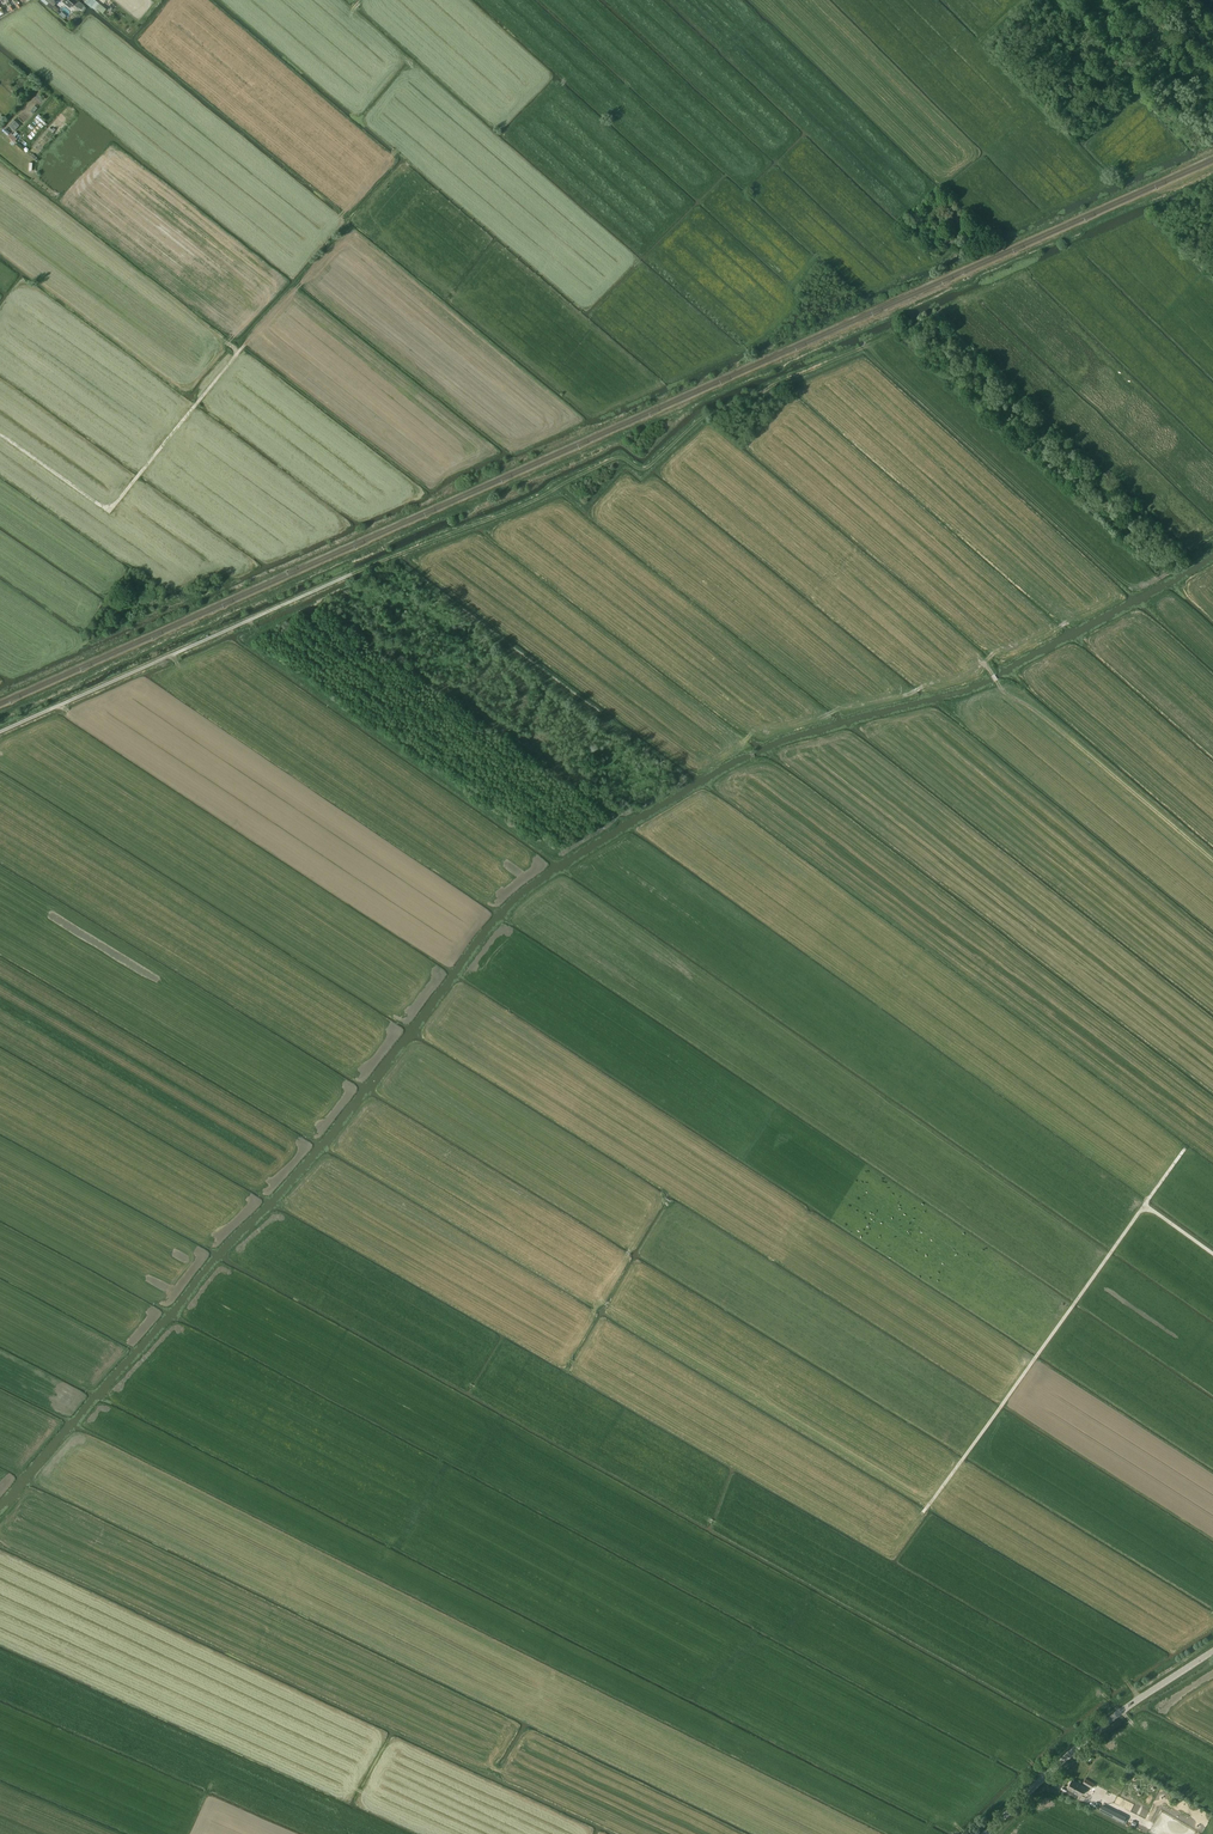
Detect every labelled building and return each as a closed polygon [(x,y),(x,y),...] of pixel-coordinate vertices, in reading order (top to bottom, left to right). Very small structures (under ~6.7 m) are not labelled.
[(41,0),(40,1),(46,6),(50,9),(51,9),(52,8),(53,6),(58,0),(40,0),(41,0)] [(84,2),(91,8),(92,7),(96,11),(98,9),(103,13),(106,9),(101,5),(95,0),(86,0),(84,2)] [(38,114),(35,117),(44,125),(46,123),(39,118),(41,116),(38,114)] [(11,133),(8,137),(14,142),(17,139),(15,137),(13,135),(11,133)] [(1085,1778),(1083,1783),(1092,1788),(1094,1783),(1085,1778)] [(1070,1784),(1068,1788),(1081,1795),(1085,1787),(1072,1780),(1072,1781),(1071,1780),(1069,1784),(1070,1784)] [(1137,1814),(1141,1808),(1135,1805),(1131,1811),(1137,1814)] [(1102,1806),(1100,1810),(1112,1817),(1123,1822),(1126,1817),(1116,1812),(1115,1813),(1102,1806)]
